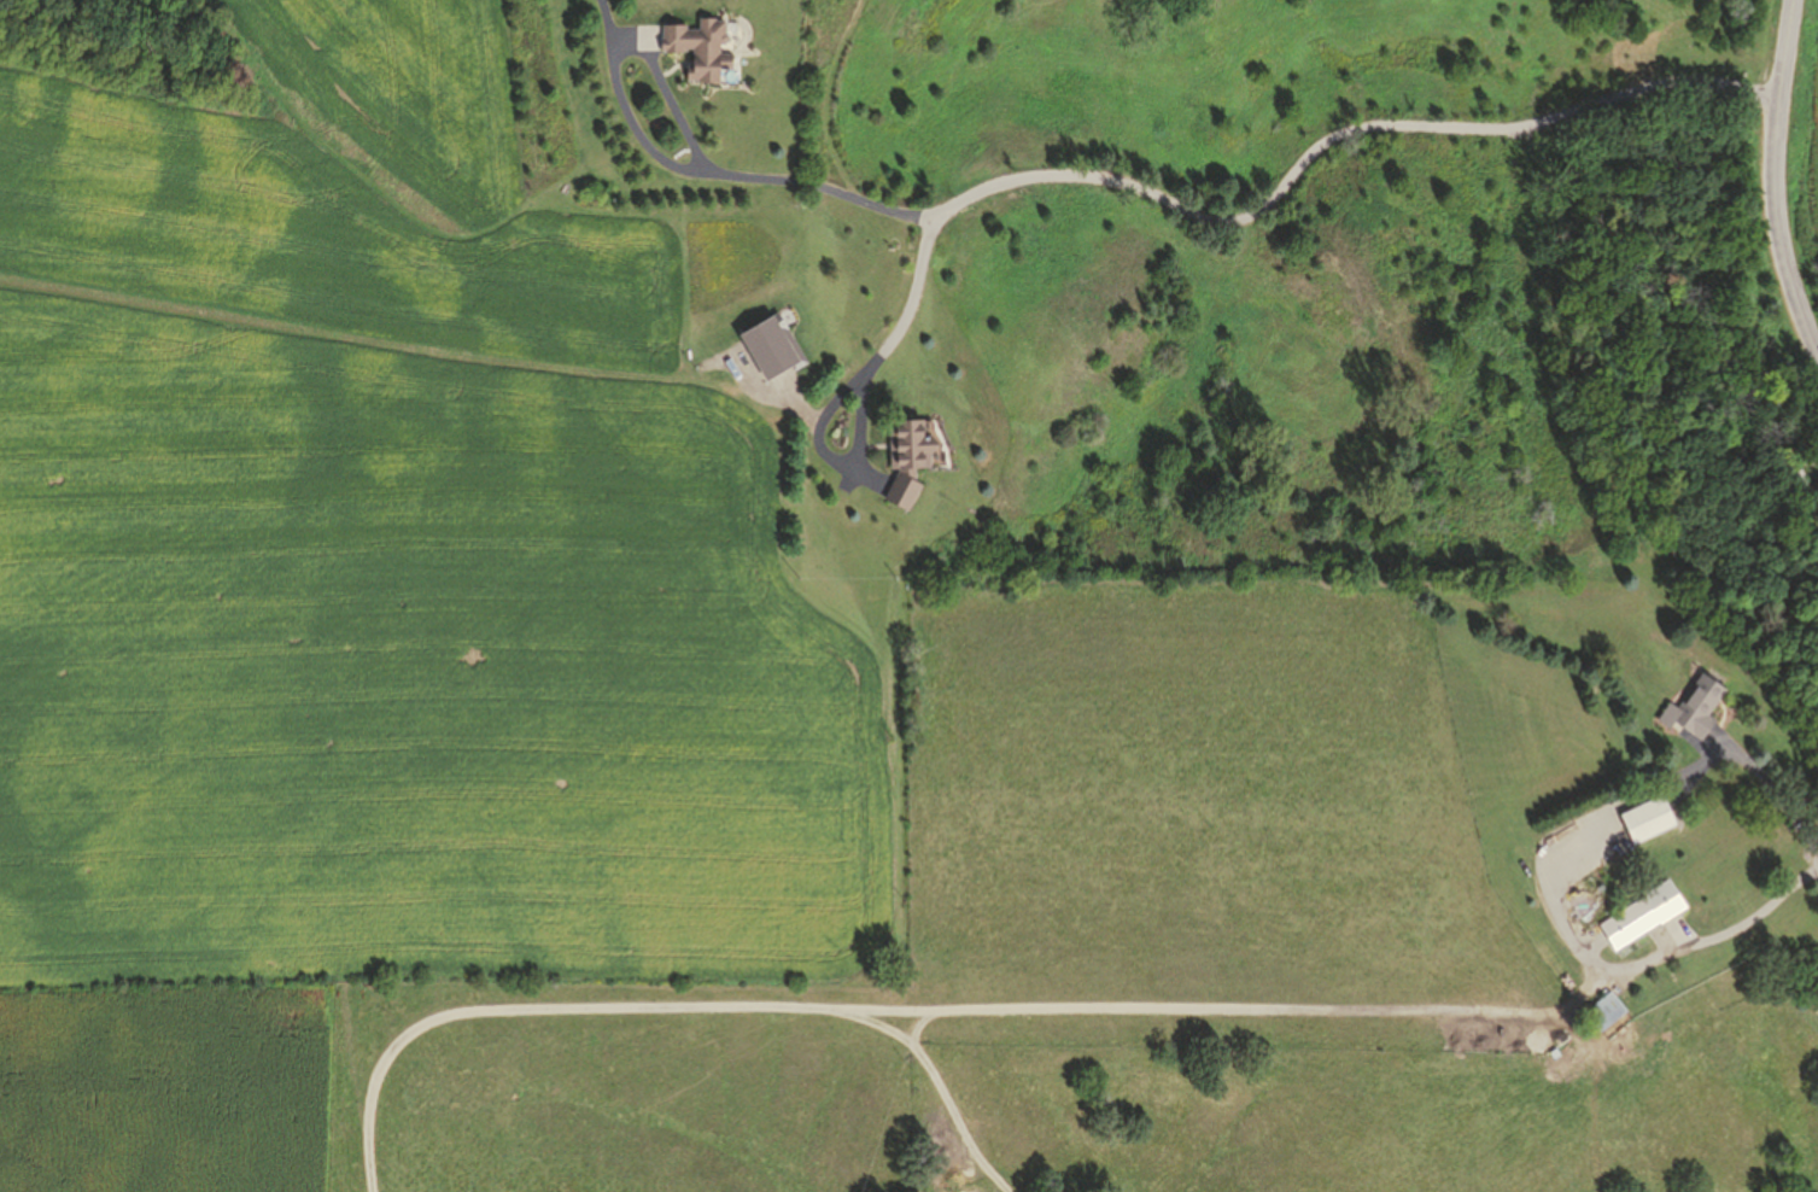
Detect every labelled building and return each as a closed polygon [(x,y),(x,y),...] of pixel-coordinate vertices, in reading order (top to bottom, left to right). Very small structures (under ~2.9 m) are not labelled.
[(660,28),(660,51),(662,51),(662,55),(680,55),(680,49),(696,49),(696,62),(688,62),(688,70),(684,70),(684,78),(698,80),(698,83),(713,83),(713,66),(726,68),(726,57),(717,57),(717,48),(724,48),(724,29),(721,29),(721,22),(717,22),(717,19),(696,19),(696,31),(684,31),(684,28),(660,28)] [(896,425),(896,432),(892,432),(894,473),(879,501),(904,513),(917,487),(910,484),(910,471),(930,469),(929,438),(918,438),(917,425),(896,425)] [(1808,497),(1804,487),(1795,491),(1805,512),(1817,506),(1817,493),(1808,497)] [(1665,705),(1656,718),(1666,725),(1668,721),(1699,742),(1711,724),(1705,720),(1724,693),(1695,673),(1685,689),(1690,693),(1682,705),(1678,702),(1673,709),(1665,705)] [(1615,817),(1630,848),(1671,829),(1656,799),(1615,817)] [(1664,883),(1682,911),(1609,956),(1592,927),(1664,883)] [(1607,995),(1580,1017),(1596,1036),(1623,1015),(1607,995)]
